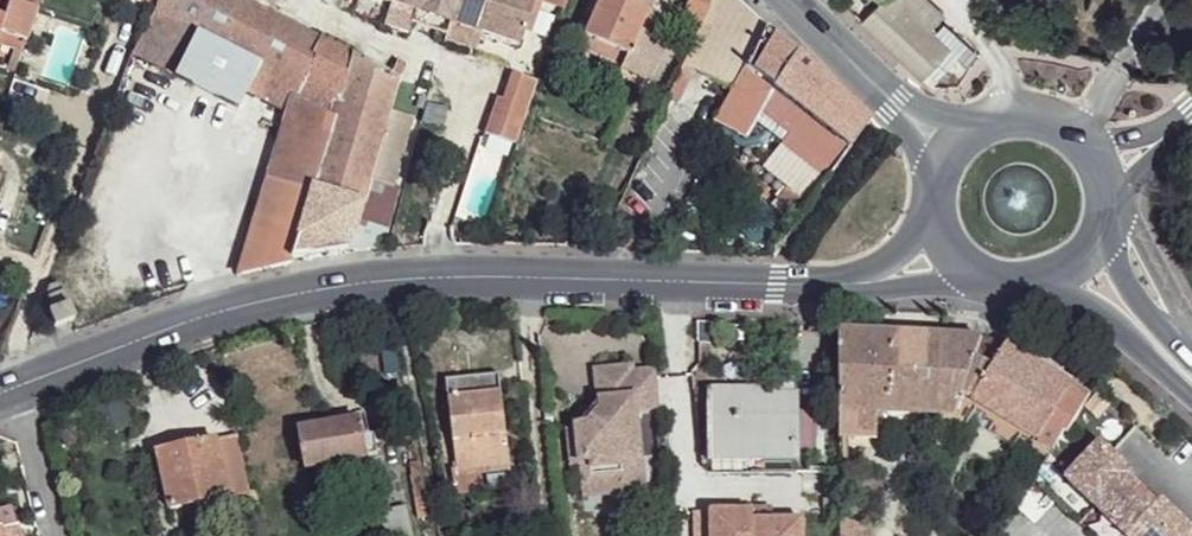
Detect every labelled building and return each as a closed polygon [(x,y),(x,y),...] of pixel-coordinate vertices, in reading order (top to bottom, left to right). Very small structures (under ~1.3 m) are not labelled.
[(41,0),(0,0),(0,31),(27,41),(41,0)] [(391,74),(365,61),(324,40),(245,0),(161,0),(134,53),(238,107),(246,93),(288,113),(240,273),(291,262),(291,256),(346,248),(397,77),(391,74)] [(417,0),(385,0),(391,2),(414,9),(417,0)] [(414,9),(414,10),(450,22),(457,0),(417,0),(414,9)] [(450,22),(482,33),(482,31),(491,0),(457,0),(450,22)] [(482,31),(482,33),(518,45),(534,0),(491,0),(482,31)] [(583,33),(628,55),(647,12),(631,4),(633,0),(600,0),(583,33)] [(649,0),(633,0),(631,4),(647,12),(651,1),(649,0)] [(682,15),(703,25),(714,0),(689,0),(682,15)] [(740,0),(727,0),(733,6),(718,37),(700,29),(693,42),(703,47),(693,68),(723,84),(733,89),(723,83),(744,40),(734,34),(747,7),(740,0)] [(727,0),(714,0),(703,25),(700,29),(718,37),(733,6),(727,0)] [(866,24),(935,90),(954,69),(956,65),(956,61),(955,58),(950,53),(951,49),(932,32),(946,18),(926,0),(888,0),(866,24)] [(414,10),(414,9),(391,2),(384,24),(407,33),(411,21),(414,10)] [(768,27),(747,7),(734,34),(744,40),(723,83),(733,89),(768,27)] [(450,22),(414,10),(411,21),(446,34),(450,22)] [(662,18),(647,12),(628,55),(624,64),(652,77),(664,45),(654,40),(662,18)] [(868,120),(768,27),(733,89),(718,115),(747,137),(768,112),(793,131),(784,143),(826,177),(868,120)] [(27,41),(0,31),(0,45),(23,52),(27,41)] [(628,55),(583,33),(580,44),(624,64),(628,55)] [(703,47),(693,42),(684,64),(693,68),(703,47)] [(624,64),(580,44),(577,49),(622,68),(624,64)] [(374,45),(365,61),(391,74),(397,77),(402,64),(395,61),(397,57),(374,45)] [(652,77),(624,64),(622,68),(650,81),(652,77)] [(515,144),(538,80),(516,72),(507,98),(502,97),(486,133),(515,144)] [(424,88),(397,77),(346,248),(346,253),(384,249),(399,190),(395,187),(424,88)] [(798,217),(808,205),(787,188),(777,202),(797,219),(798,217)] [(61,282),(50,285),(46,294),(51,310),(69,304),(61,282)] [(74,319),(69,304),(51,310),(47,311),(52,328),(74,320),(74,319)] [(943,416),(958,417),(983,341),(843,332),(843,412),(856,412),(880,413),(943,416)] [(958,417),(955,429),(967,431),(980,406),(998,415),(989,432),(1015,447),(1023,432),(1040,442),(1075,384),(1008,346),(984,341),(983,341),(958,417)] [(634,368),(596,372),(601,411),(589,426),(577,427),(578,433),(570,434),(573,470),(582,468),(585,500),(623,496),(648,494),(644,459),(639,413),(663,410),(659,372),(635,374),(634,368)] [(449,382),(459,470),(511,464),(501,375),(449,382)] [(1040,442),(1032,455),(1046,463),(1089,392),(1076,384),(1075,384),(1040,442)] [(710,391),(711,449),(799,449),(800,457),(818,456),(818,413),(799,415),(798,397),(768,396),(768,400),(748,400),(746,391),(710,391)] [(856,441),(856,412),(843,412),(842,440),(856,441)] [(881,442),(880,413),(856,412),(856,441),(881,442)] [(361,419),(302,429),(309,471),(368,461),(368,457),(380,455),(375,433),(364,435),(361,419)] [(229,498),(251,494),(240,436),(159,453),(170,509),(207,502),(210,517),(232,513),(229,498)] [(1069,481),(1128,535),(1131,535),(1159,507),(1129,478),(1133,473),(1103,445),(1069,481)] [(799,449),(711,449),(711,463),(800,462),(800,457),(799,449)] [(412,478),(419,516),(431,515),(422,462),(413,464),(415,477),(412,478)] [(454,471),(456,495),(469,493),(468,476),(511,472),(511,464),(459,470),(454,471)] [(582,468),(573,470),(577,501),(585,500),(582,468)] [(1163,502),(1159,507),(1131,535),(1191,535),(1191,530),(1163,502)] [(22,525),(17,526),(11,507),(0,510),(0,535),(25,535),(22,525)] [(409,507),(382,513),(388,535),(416,535),(411,518),(409,507)] [(755,509),(755,508),(736,508),(736,512),(713,512),(713,535),(755,535),(755,509)] [(804,521),(774,521),(774,508),(755,509),(755,535),(804,535),(804,521)] [(843,535),(877,535),(878,530),(843,519),(843,535)]
